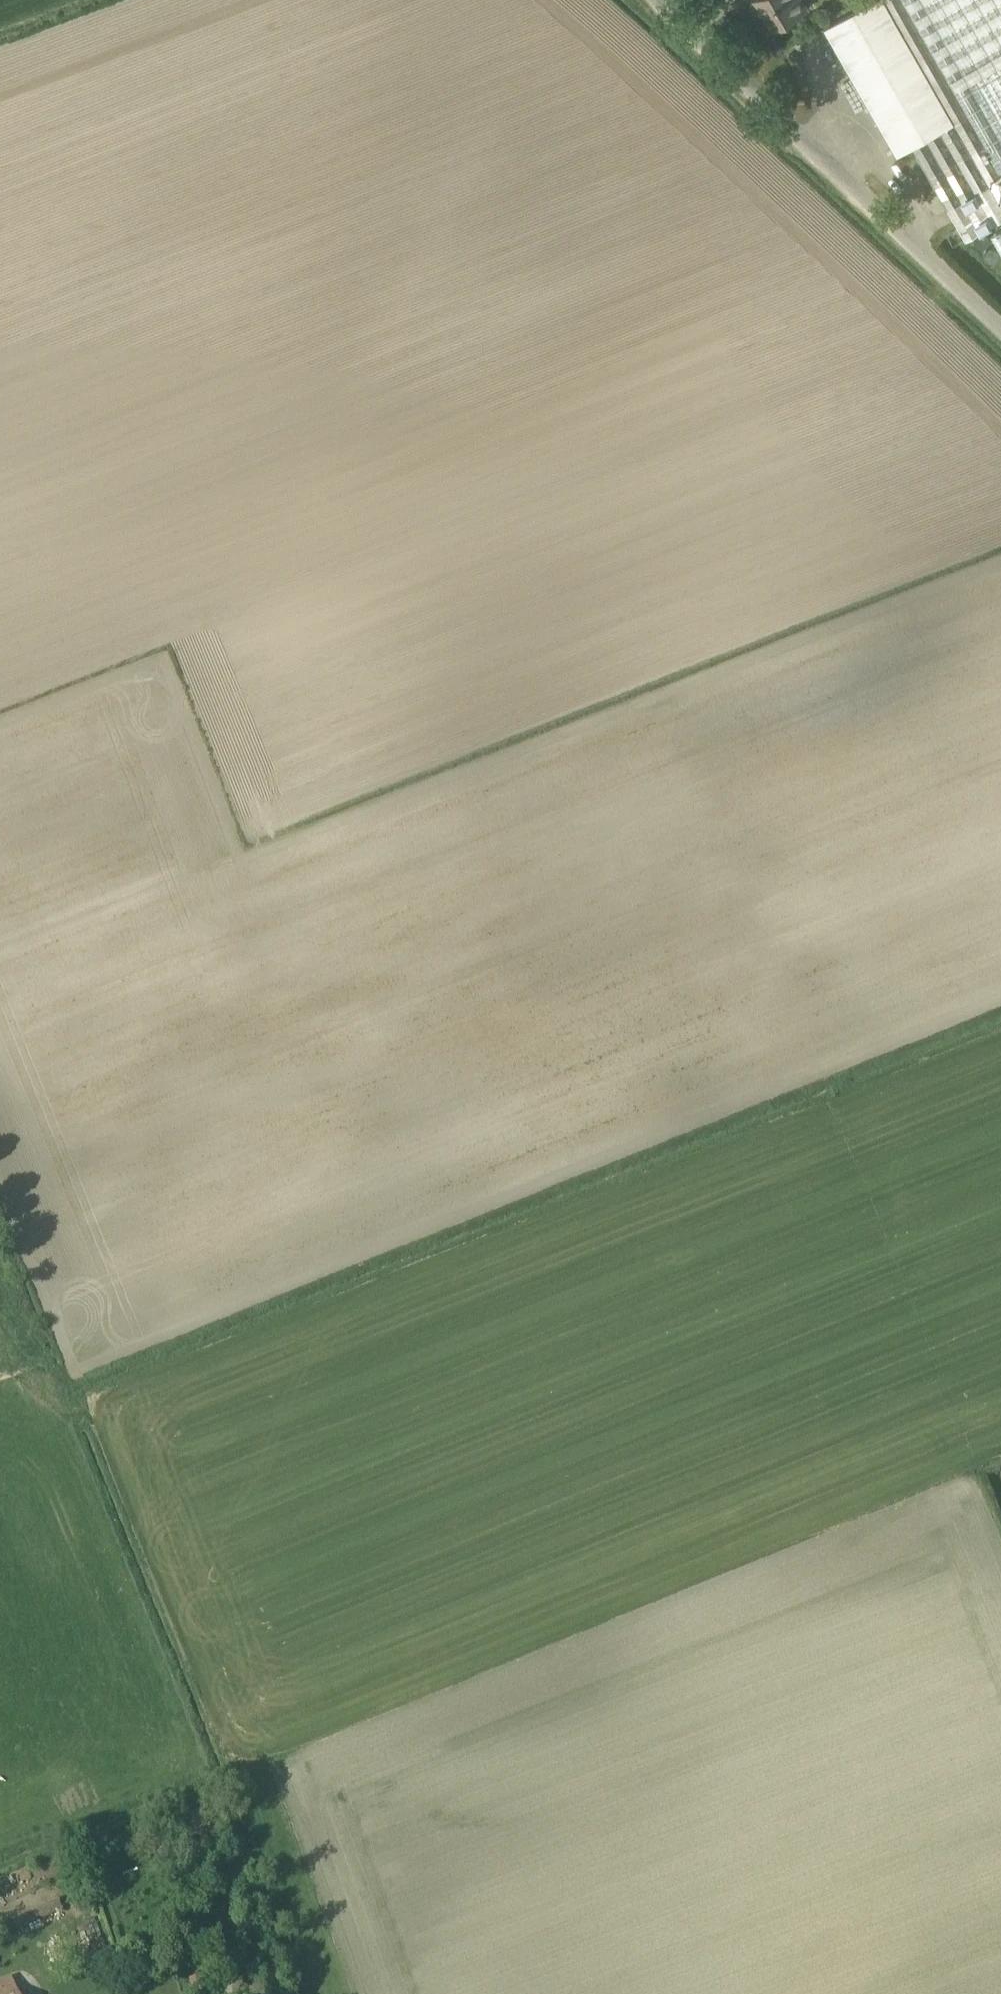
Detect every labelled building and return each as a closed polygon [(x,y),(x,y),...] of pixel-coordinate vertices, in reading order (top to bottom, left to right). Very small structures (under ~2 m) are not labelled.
[(803,11),(797,0),(758,0),(773,28),(803,11)] [(825,23),(899,151),(912,144),(967,237),(1000,217),(1000,0),(865,0),(825,23)] [(946,206),(938,192),(929,197),(937,211),(946,206)] [(12,1979),(0,1984),(0,1993),(18,1993),(12,1979)]
